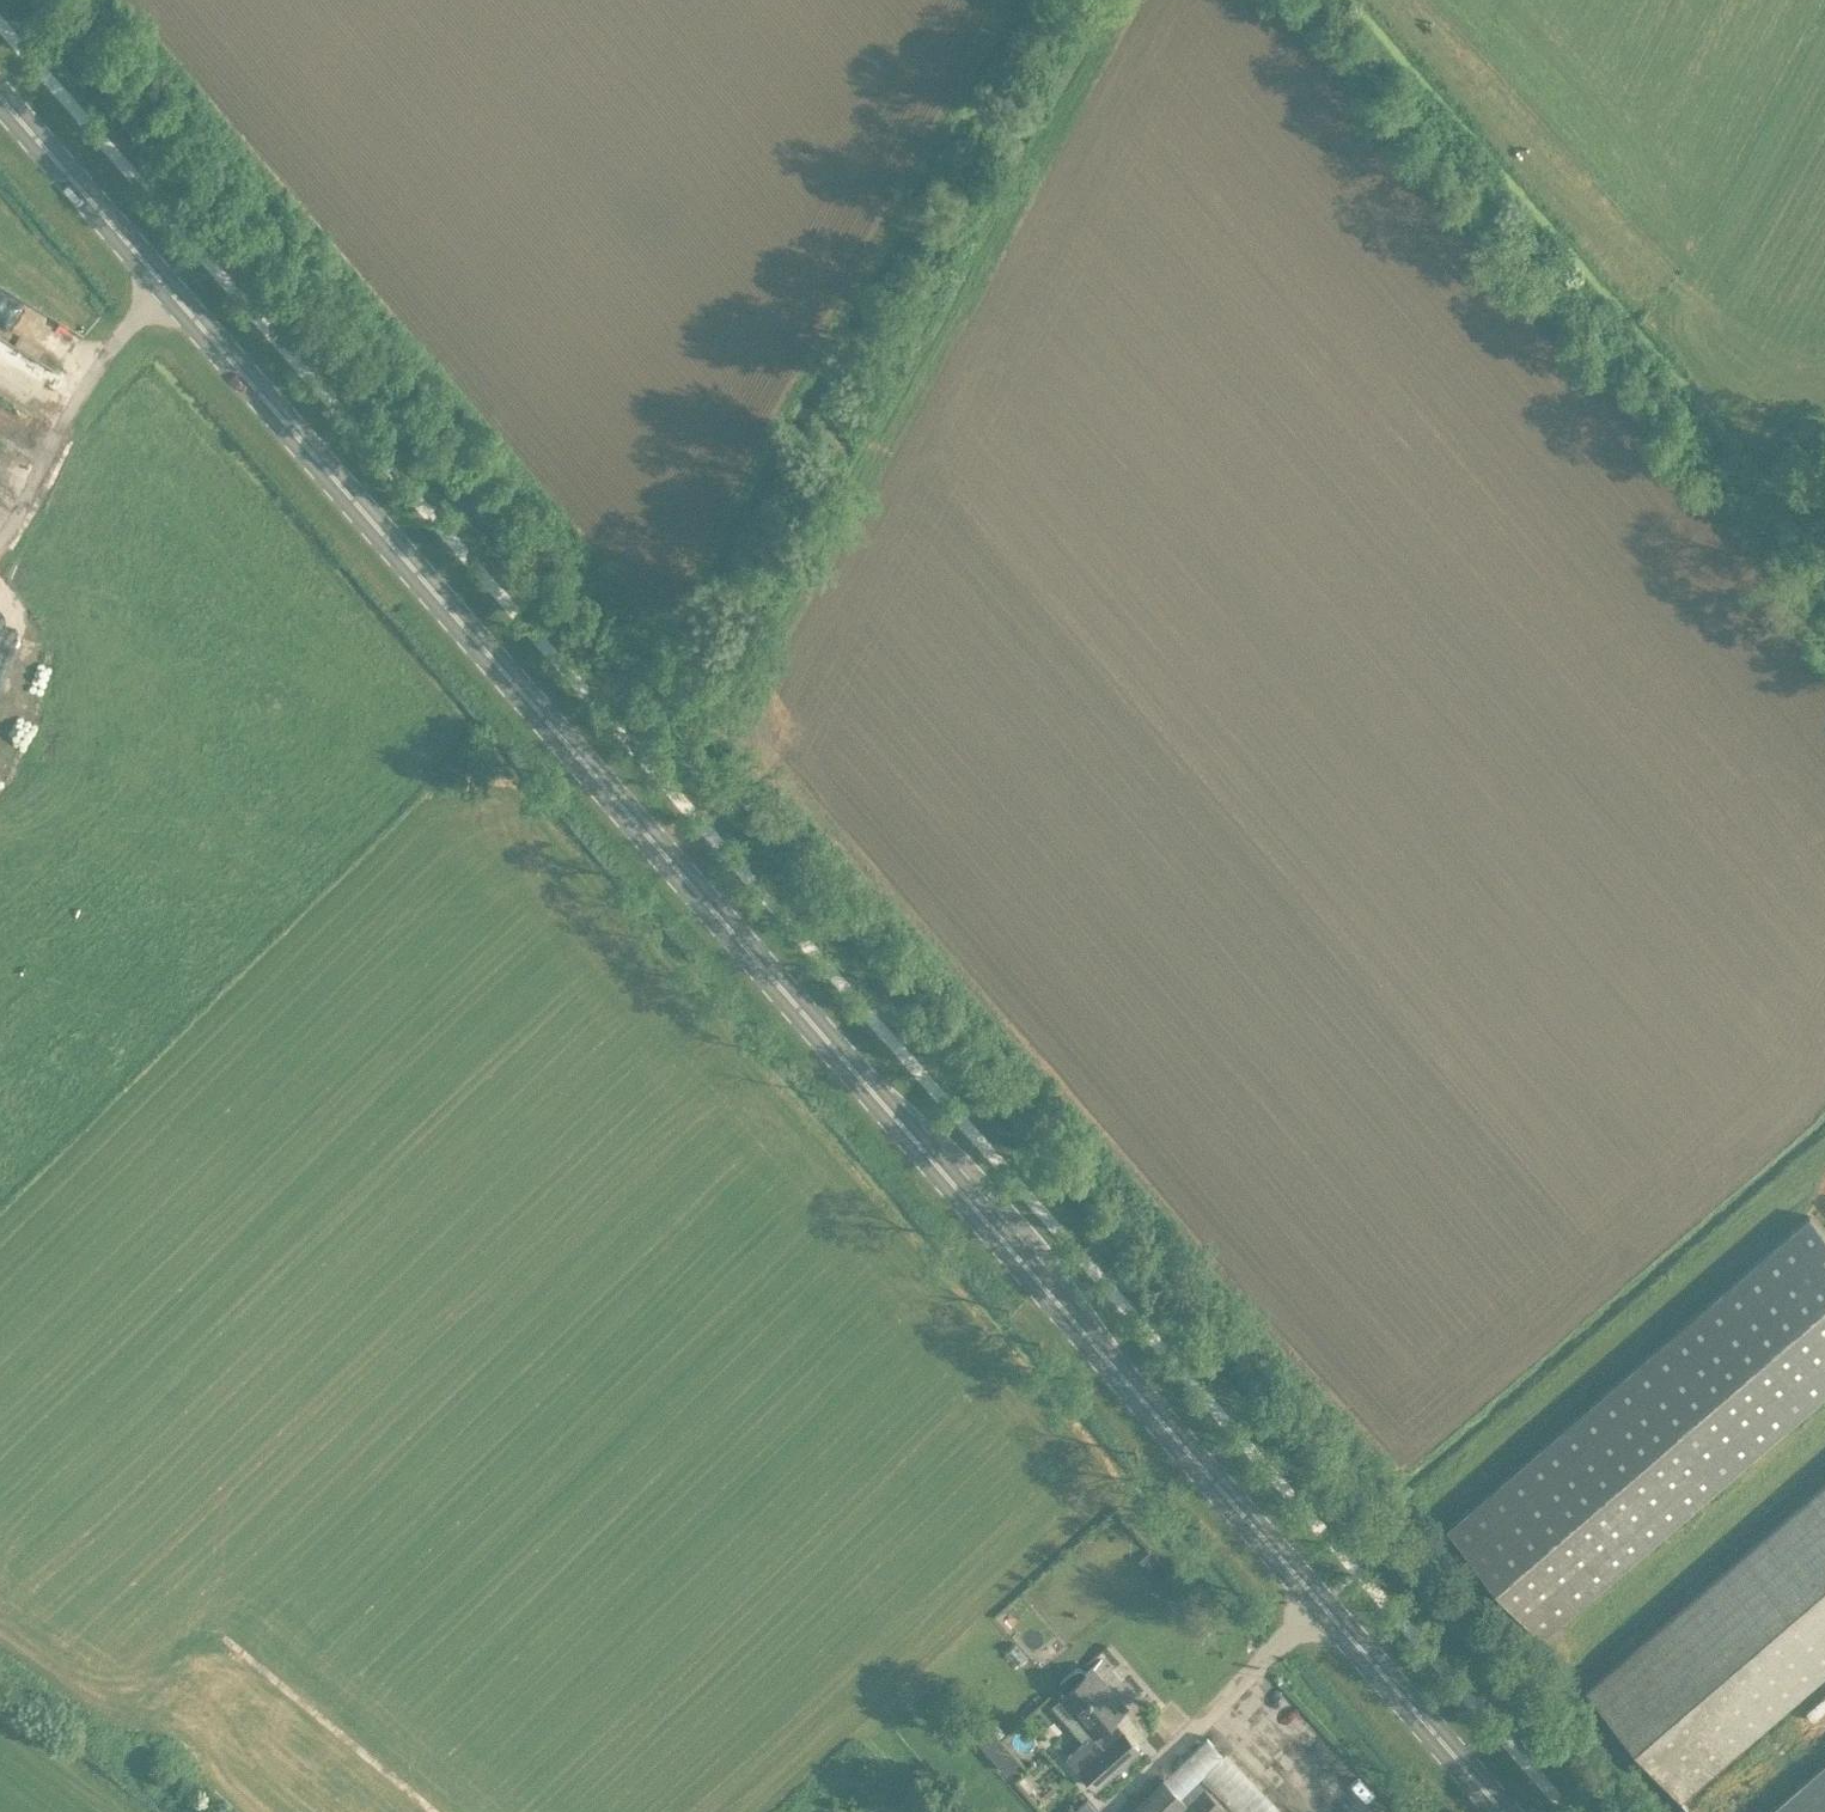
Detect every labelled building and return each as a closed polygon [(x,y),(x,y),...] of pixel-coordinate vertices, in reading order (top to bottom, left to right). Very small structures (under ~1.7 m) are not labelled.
[(12,455),(0,446),(0,471),(12,455)] [(1446,1522),(1540,1631),(1824,1385),(1824,1227),(1809,1209),(1446,1522)] [(1824,1665),(1824,1475),(1585,1683),(1679,1791),(1824,1665)] [(1094,1779),(1138,1741),(1112,1712),(1124,1701),(1090,1662),(1089,1663),(1075,1662),(1059,1675),(1063,1685),(1060,1687),(1094,1726),(1067,1750),(1094,1779)] [(988,1720),(975,1732),(1006,1766),(1019,1755),(988,1720)] [(1166,1768),(1180,1783),(1222,1744),(1208,1729),(1166,1768)] [(1764,1811),(1824,1811),(1824,1760),(1764,1811)] [(1163,1772),(1122,1811),(1235,1811),(1197,1773),(1180,1790),(1163,1772)]
